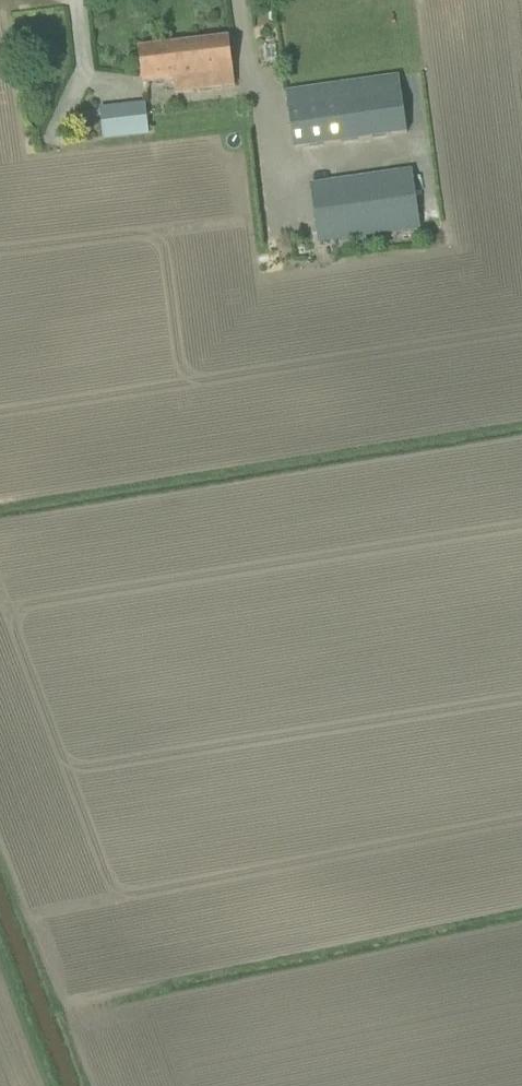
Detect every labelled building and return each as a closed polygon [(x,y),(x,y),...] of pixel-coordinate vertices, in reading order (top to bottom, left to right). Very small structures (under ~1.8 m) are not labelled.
[(230,38),(139,49),(143,83),(173,80),(175,94),(195,91),(193,77),(233,73),(229,40),(230,40),(230,38)] [(286,93),(294,149),(407,133),(399,77),(286,93)] [(100,110),(104,144),(149,138),(146,105),(100,110)] [(309,184),(318,243),(420,228),(412,169),(309,184)]
